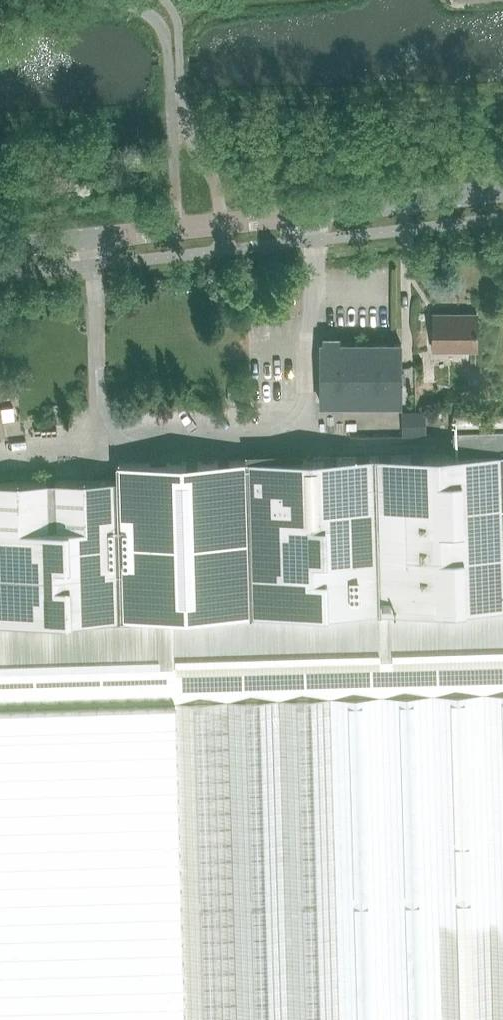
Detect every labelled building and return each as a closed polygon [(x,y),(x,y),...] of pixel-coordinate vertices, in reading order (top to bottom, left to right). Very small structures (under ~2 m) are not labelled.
[(434,349),(478,349),(478,313),(434,313),(434,349)] [(321,404),(402,403),(401,343),(340,344),(340,342),(324,342),(324,344),(321,344),(321,404)] [(14,407),(2,408),(3,420),(15,419),(14,407)] [(456,433),(456,457),(376,458),(380,614),(502,611),(502,432),(456,433)] [(250,461),(254,616),(124,619),(126,702),(178,701),(502,694),(502,611),(380,614),(376,458),(305,460),(305,457),(263,458),(263,461),(250,461)] [(250,461),(117,464),(118,480),(124,619),(254,616),(250,461)] [(118,480),(0,482),(0,622),(124,619),(118,480)] [(124,619),(0,622),(0,705),(126,702),(124,619)] [(178,701),(185,1019),(502,1019),(502,694),(178,701)] [(178,701),(126,702),(0,705),(0,1019),(185,1019),(178,701)]
